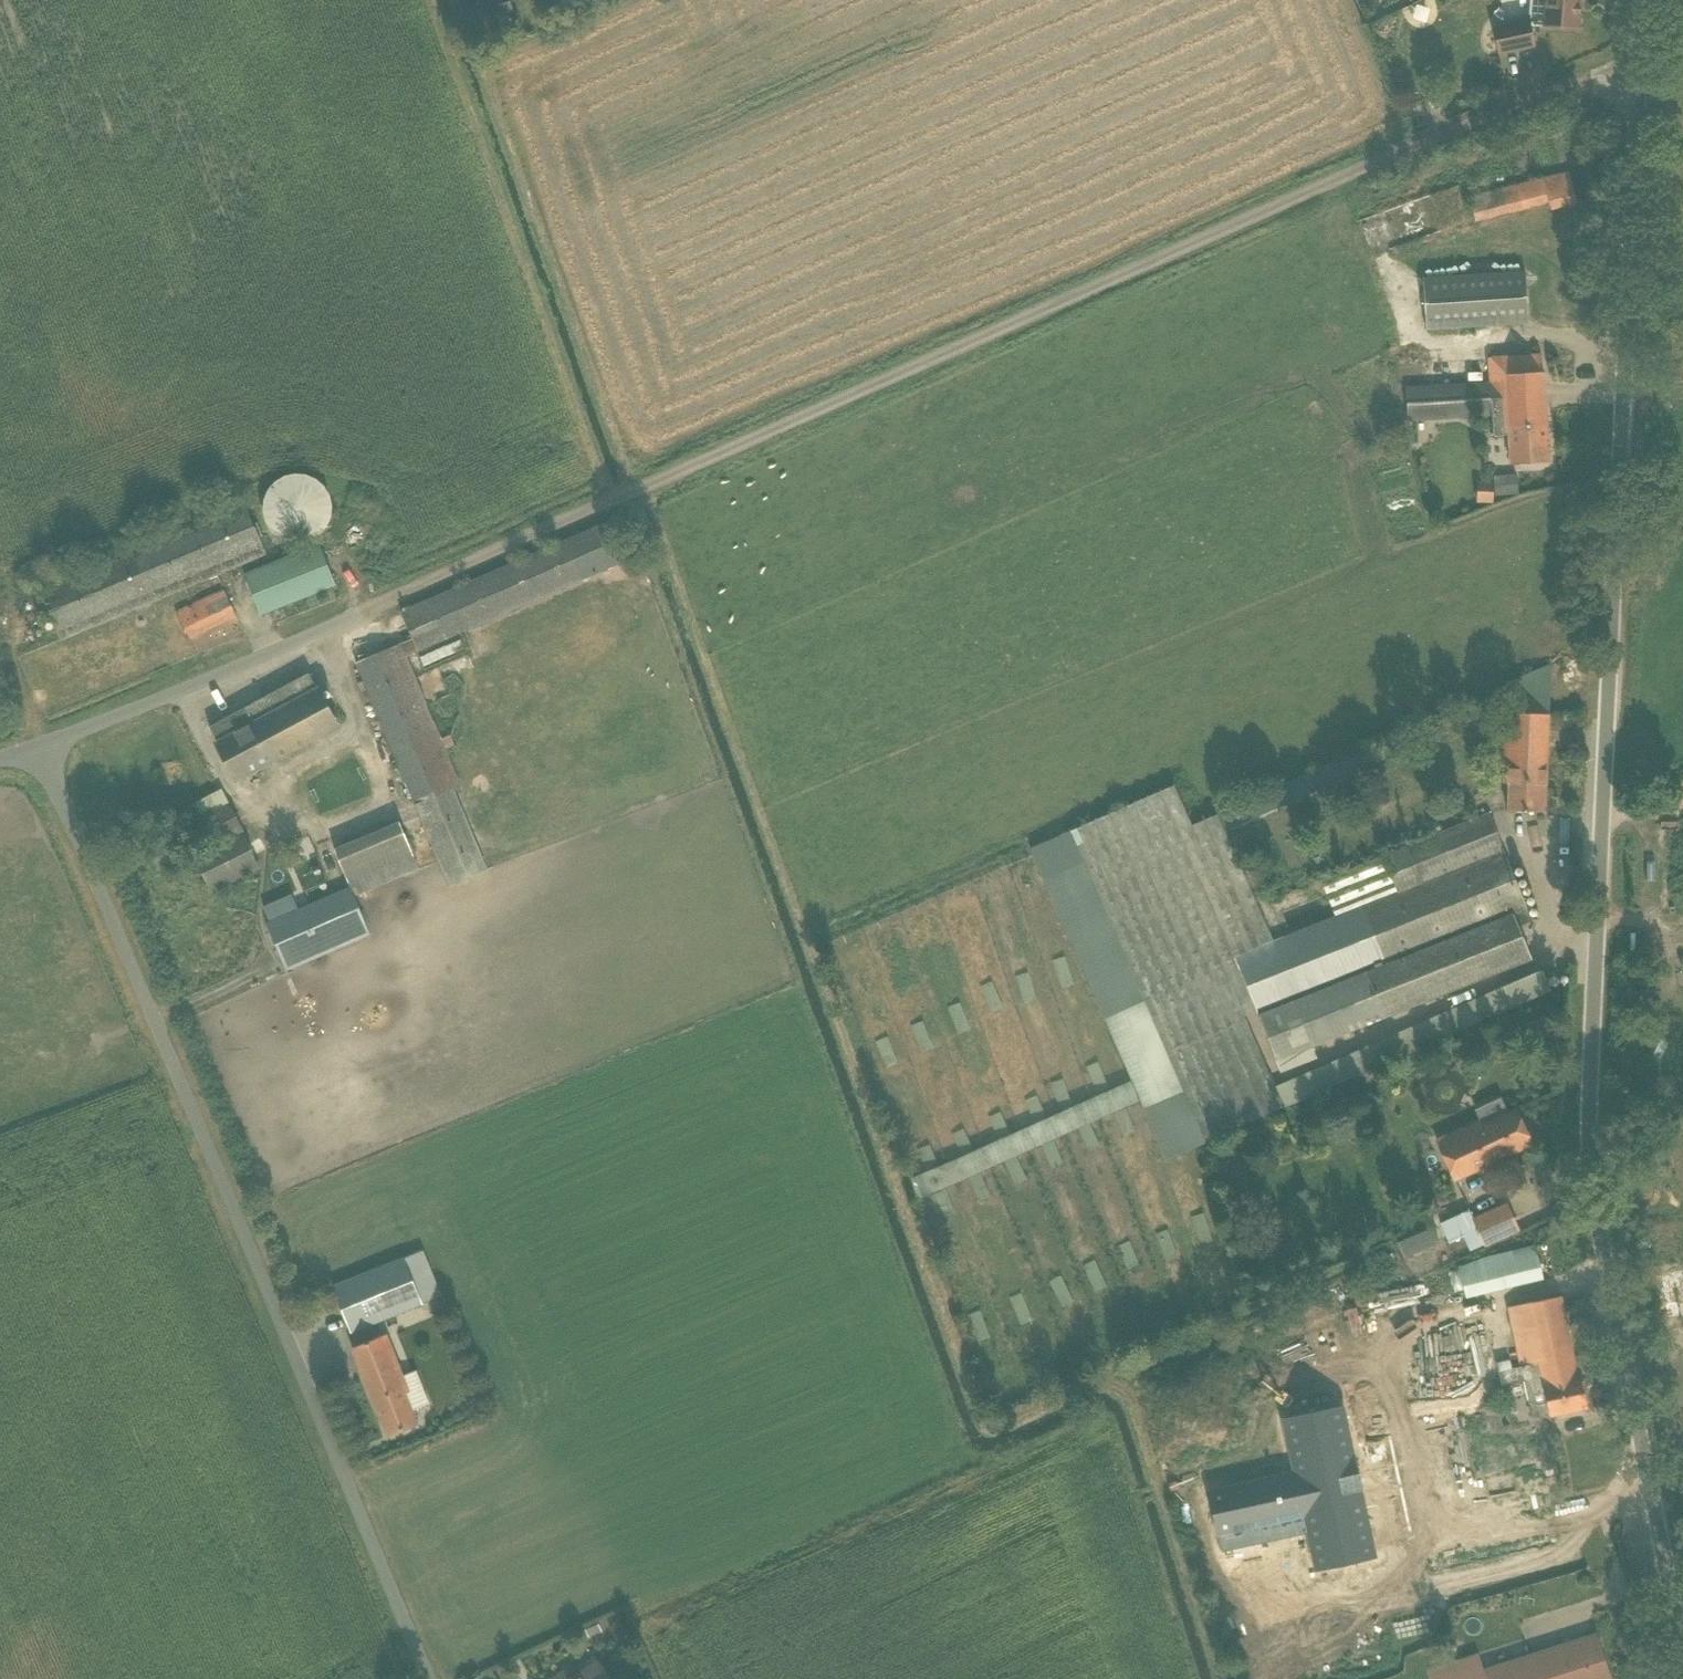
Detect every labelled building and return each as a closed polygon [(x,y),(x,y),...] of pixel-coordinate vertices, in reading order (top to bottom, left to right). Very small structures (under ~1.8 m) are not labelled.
[(1529,26),(1530,26),(1579,29),(1581,0),(1531,0),(1530,22),(1529,26)] [(511,1),(496,6),(499,17),(514,12),(511,1)] [(1529,19),(1492,26),(1493,29),(1493,31),(1494,34),(1498,56),(1535,48),(1530,26),(1529,26),(1530,22),(1529,21),(1529,19)] [(1469,198),(1475,222),(1549,204),(1550,210),(1577,204),(1570,173),(1469,198)] [(1526,273),(1423,279),(1426,329),(1529,323),(1526,273)] [(1509,435),(1511,465),(1549,462),(1541,355),(1488,359),(1490,382),(1406,388),(1408,421),(1492,415),(1493,436),(1509,435)] [(293,543),(302,543),(311,541),(320,536),(327,528),(331,520),(332,511),(332,504),(330,496),(326,489),(321,483),(312,477),(305,475),(298,474),(289,475),(280,479),(274,484),(269,490),(265,497),(263,508),(264,518),(270,530),(277,537),(285,541),(293,543)] [(1517,474),(1494,476),(1495,496),(1519,494),(1517,474)] [(1479,484),(1478,501),(1493,502),(1494,485),(1479,484)] [(42,591),(62,639),(266,554),(242,498),(221,507),(224,515),(42,591)] [(358,662),(452,885),(487,870),(455,792),(461,790),(406,656),(418,651),(418,652),(633,559),(615,519),(411,607),(410,605),(403,609),(404,611),(401,612),(413,638),(358,662)] [(246,575),(261,614),(335,585),(319,546),(246,575)] [(175,612),(188,639),(236,616),(223,589),(175,612)] [(421,657),(426,668),(466,651),(461,639),(421,657)] [(217,743),(236,779),(338,725),(310,672),(210,726),(219,742),(217,743)] [(1506,712),(1503,783),(1509,783),(1508,788),(1508,810),(1545,812),(1548,714),(1506,712)] [(1070,831),(1206,1142),(1551,991),(1542,971),(1275,1087),(1244,1017),(1257,1011),(1277,1061),(1297,1053),(1300,1059),(1316,1053),(1313,1045),(1531,958),(1518,925),(1532,919),(1489,813),(1320,880),(1334,916),(1273,941),(1226,833),(1242,826),(1241,824),(1372,765),(1364,746),(1191,826),(1174,786),(1070,831)] [(195,857),(211,891),(260,868),(243,832),(244,832),(235,812),(212,823),(222,844),(195,857)] [(400,820),(335,846),(354,895),(419,870),(400,820)] [(270,921),(266,923),(286,971),(291,969),(371,935),(354,897),(350,887),(299,909),(270,921)] [(1466,998),(1539,969),(1535,959),(1462,988),(1466,998)] [(1287,1069),(1290,1076),(1320,1065),(1317,1058),(1287,1069)] [(1437,1140),(1455,1179),(1532,1143),(1516,1110),(1482,1126),(1480,1120),(1437,1140)] [(1463,1237),(1469,1251),(1485,1244),(1485,1245),(1517,1230),(1505,1204),(1473,1219),(1469,1210),(1439,1223),(1448,1244),(1463,1237)] [(334,1286),(352,1332),(440,1297),(422,1252),(404,1259),(403,1258),(334,1286)] [(1478,1291),(1539,1281),(1535,1253),(1473,1263),(1478,1291)] [(1521,1366),(1498,1371),(1502,1383),(1524,1379),(1533,1419),(1587,1407),(1586,1403),(1587,1400),(1586,1394),(1584,1391),(1581,1378),(1579,1378),(1561,1296),(1508,1307),(1521,1366)] [(353,1349),(388,1436),(418,1424),(413,1410),(425,1405),(413,1373),(404,1377),(388,1336),(353,1349)] [(1295,1473),(1209,1491),(1222,1552),(1259,1544),(1255,1527),(1305,1516),(1309,1533),(1317,1570),(1375,1557),(1361,1490),(1363,1490),(1363,1488),(1360,1488),(1357,1475),(1360,1475),(1360,1473),(1357,1473),(1342,1406),(1284,1419),(1295,1473)] [(599,1623),(586,1629),(589,1637),(602,1632),(599,1623)] [(1455,1678),(1611,1678),(1597,1634),(1455,1678)]
